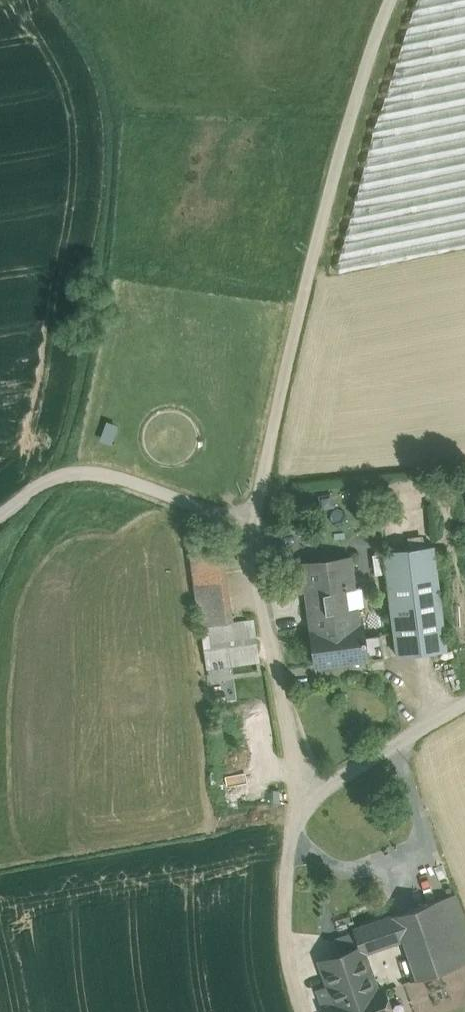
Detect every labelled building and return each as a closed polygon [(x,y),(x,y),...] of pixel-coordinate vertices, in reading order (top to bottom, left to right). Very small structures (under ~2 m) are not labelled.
[(223,543),(190,548),(202,624),(234,620),(223,543)] [(435,545),(385,551),(398,653),(447,647),(435,545)] [(350,556),(304,561),(312,627),(358,621),(350,556)] [(202,624),(201,624),(207,668),(258,661),(252,617),(234,620),(202,624)] [(312,627),(311,628),(316,664),(368,658),(368,657),(364,636),(362,621),(358,621),(312,627)] [(380,633),(364,636),(368,657),(383,655),(380,633)] [(391,915),(400,941),(414,979),(464,962),(464,921),(455,892),(391,915)] [(392,916),(354,929),(355,934),(359,945),(364,943),(367,952),(400,941),(392,916)] [(355,934),(333,942),(336,953),(351,948),(359,945),(355,934)] [(359,945),(351,948),(356,963),(367,992),(369,991),(379,988),(367,952),(364,943),(359,945)] [(336,953),(314,960),(320,975),(356,963),(351,948),(336,953)] [(356,963),(320,975),(324,987),(330,1005),(367,992),(356,963)] [(324,987),(318,989),(324,1007),(328,1006),(330,1005),(324,987)] [(328,1006),(330,1011),(376,1011),(369,991),(367,992),(330,1005),(328,1006)]
